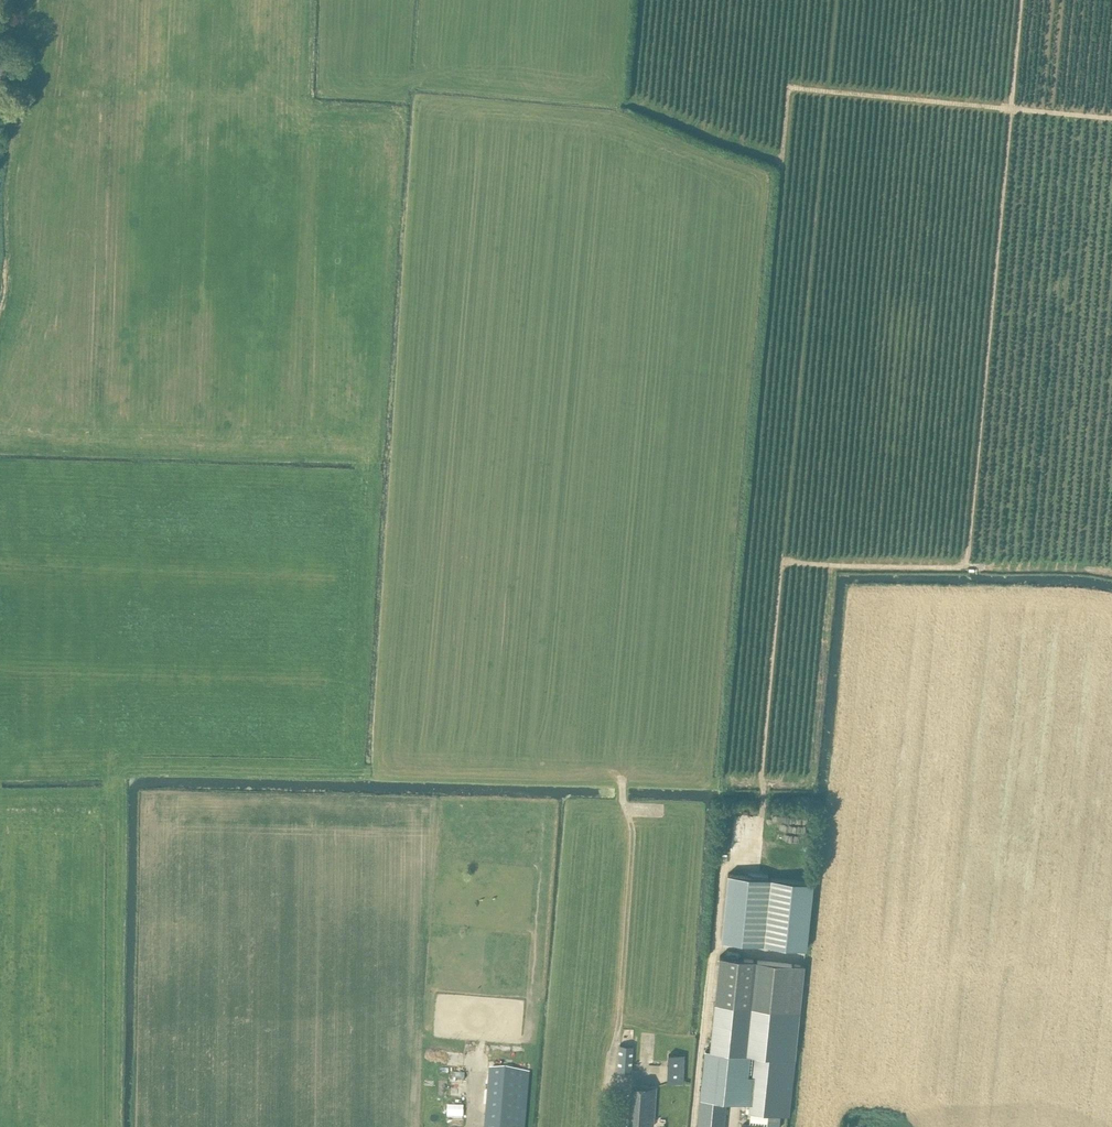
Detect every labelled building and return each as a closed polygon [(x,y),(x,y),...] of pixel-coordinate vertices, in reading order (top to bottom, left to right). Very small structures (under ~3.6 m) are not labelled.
[(2,58),(17,60),(18,51),(4,49),(2,58)] [(718,842),(716,859),(730,860),(731,843),(718,842)] [(728,873),(722,939),(806,948),(813,882),(728,873)] [(700,1097),(727,1100),(750,1103),(749,1112),(751,1112),(750,1124),(743,1124),(743,1126),(771,1126),(772,1120),(780,1121),(780,1115),(785,1115),(789,1116),(800,1011),(804,964),(720,956),(715,1002),(710,1049),(706,1048),(700,1097)] [(619,1045),(617,1071),(632,1072),(634,1046),(619,1045)] [(683,1082),(684,1055),(668,1054),(667,1081),(683,1082)] [(483,1104),(482,1126),(524,1126),(528,1066),(486,1063),(484,1094),(481,1094),(480,1104),(483,1104)] [(629,1126),(645,1126),(645,1125),(654,1126),(656,1086),(632,1084),(629,1126)] [(698,1126),(724,1126),(727,1100),(700,1097),(698,1126)]
